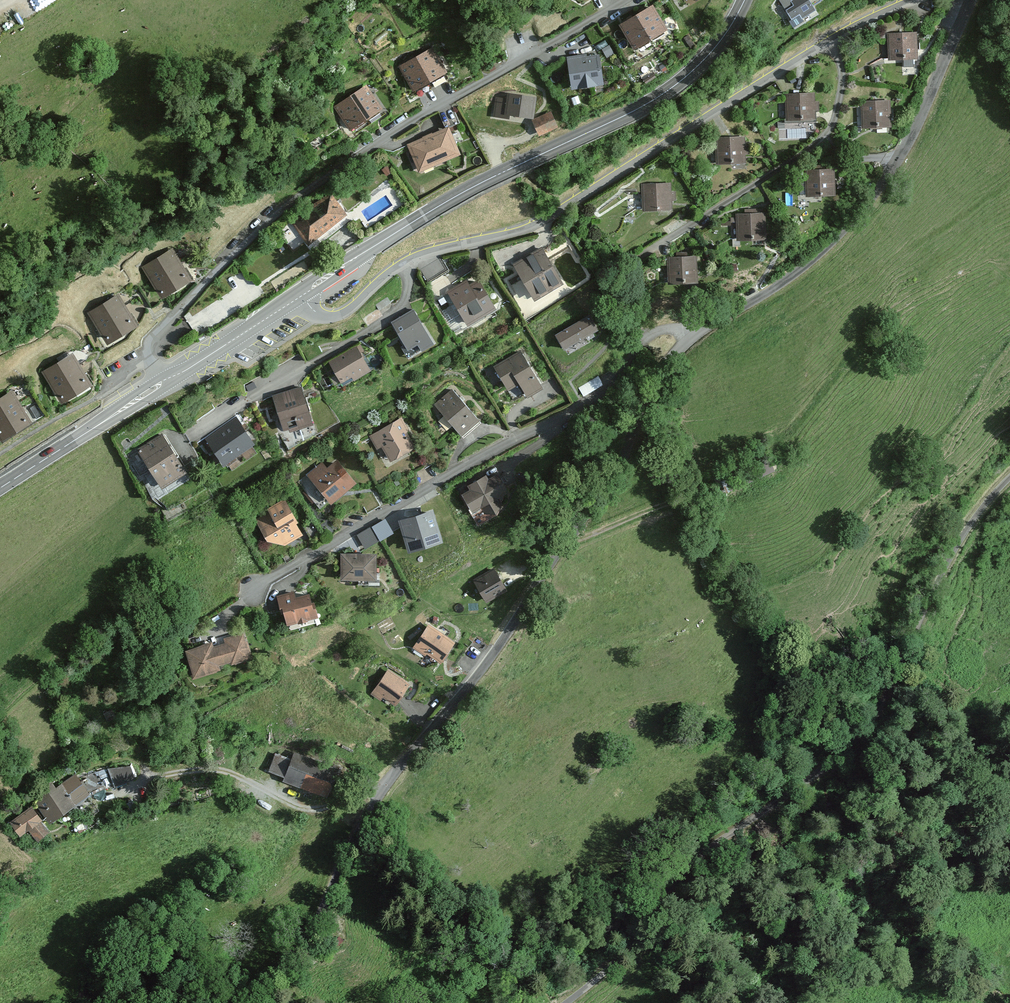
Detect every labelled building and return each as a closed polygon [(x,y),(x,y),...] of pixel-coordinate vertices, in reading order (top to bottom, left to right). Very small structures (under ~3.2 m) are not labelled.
[(808,0),(795,0),(793,1),(796,6),(788,11),(791,17),(800,13),(802,17),(814,11),(808,0)] [(653,7),(621,25),(634,48),(666,29),(653,7)] [(900,33),(887,33),(888,56),(888,59),(919,58),(918,56),(917,32),(900,33)] [(433,49),(402,66),(414,88),(445,71),(433,49)] [(586,55),(569,58),(574,88),(602,84),(597,57),(586,59),(586,55)] [(366,86),(336,107),(352,129),(382,108),(366,86)] [(800,95),(789,96),(792,123),(821,121),(820,113),(818,93),(800,95)] [(496,96),(493,116),(509,119),(510,114),(532,117),(535,98),(509,94),(508,98),(496,96)] [(891,100),(860,101),(861,128),(892,126),(891,100)] [(551,113),(533,120),(538,134),(557,127),(551,113)] [(448,128),(408,145),(419,172),(460,155),(448,128)] [(731,140),(724,141),(727,168),(754,164),(751,137),(731,140)] [(818,169),(805,169),(807,196),(834,194),(834,168),(818,169)] [(677,185),(647,186),(648,212),(679,211),(677,185)] [(308,243),(347,215),(331,194),(293,222),(308,243)] [(765,212),(736,213),(737,241),(766,239),(766,236),(765,212)] [(542,247),(512,264),(534,302),(563,285),(542,247)] [(171,251),(145,267),(163,297),(190,281),(171,251)] [(427,278),(445,269),(439,258),(421,268),(427,278)] [(683,261),(674,261),(676,290),(706,288),(703,259),(683,261)] [(471,281),(450,296),(476,333),(506,312),(484,281),(475,288),(471,281)] [(90,313),(108,343),(137,326),(119,296),(90,313)] [(422,310),(397,325),(417,358),(432,349),(436,356),(446,351),(422,310)] [(589,315),(555,335),(565,352),(599,333),(589,315)] [(363,346),(334,363),(350,388),(362,381),(364,384),(380,373),(363,346)] [(525,351),(498,367),(516,396),(530,388),(537,399),(550,392),(525,351)] [(71,355),(44,372),(63,402),(90,385),(71,355)] [(310,390),(280,398),(290,436),(320,428),(310,390)] [(485,423),(453,391),(437,407),(469,439),(485,423)] [(0,399),(0,436),(3,440),(30,423),(11,392),(0,399)] [(240,417),(211,441),(235,469),(264,445),(240,417)] [(403,421),(374,437),(392,468),(420,452),(403,421)] [(166,432),(141,449),(172,493),(197,475),(166,432)] [(332,470),(325,463),(312,475),(343,507),(365,485),(341,461),(332,470)] [(492,475),(474,487),(478,493),(472,497),(482,514),(495,506),(503,519),(513,513),(506,502),(518,494),(507,477),(497,483),(492,475)] [(286,504),(255,522),(276,556),(307,538),(286,504)] [(443,543),(432,510),(398,521),(409,554),(443,543)] [(358,532),(366,548),(395,532),(387,517),(358,532)] [(376,554),(340,554),(340,581),(376,581),(376,554)] [(499,566),(477,580),(490,599),(512,585),(499,566)] [(297,593),(279,600),(294,636),(327,622),(315,595),(303,600),(297,593)] [(462,640),(433,623),(419,646),(433,654),(434,651),(450,660),(462,640)] [(217,639),(189,649),(200,678),(229,668),(227,663),(238,658),(240,663),(258,657),(248,629),(228,636),(230,642),(219,646),(217,639)] [(412,686),(389,670),(372,695),(384,700),(388,697),(401,701),(412,686)] [(346,765),(297,750),(287,779),(337,795),(346,765)] [(131,761),(110,769),(116,786),(137,778),(131,761)] [(81,801),(64,782),(42,800),(51,813),(59,820),(81,801)] [(51,813),(42,800),(20,817),(29,829),(51,813)]
